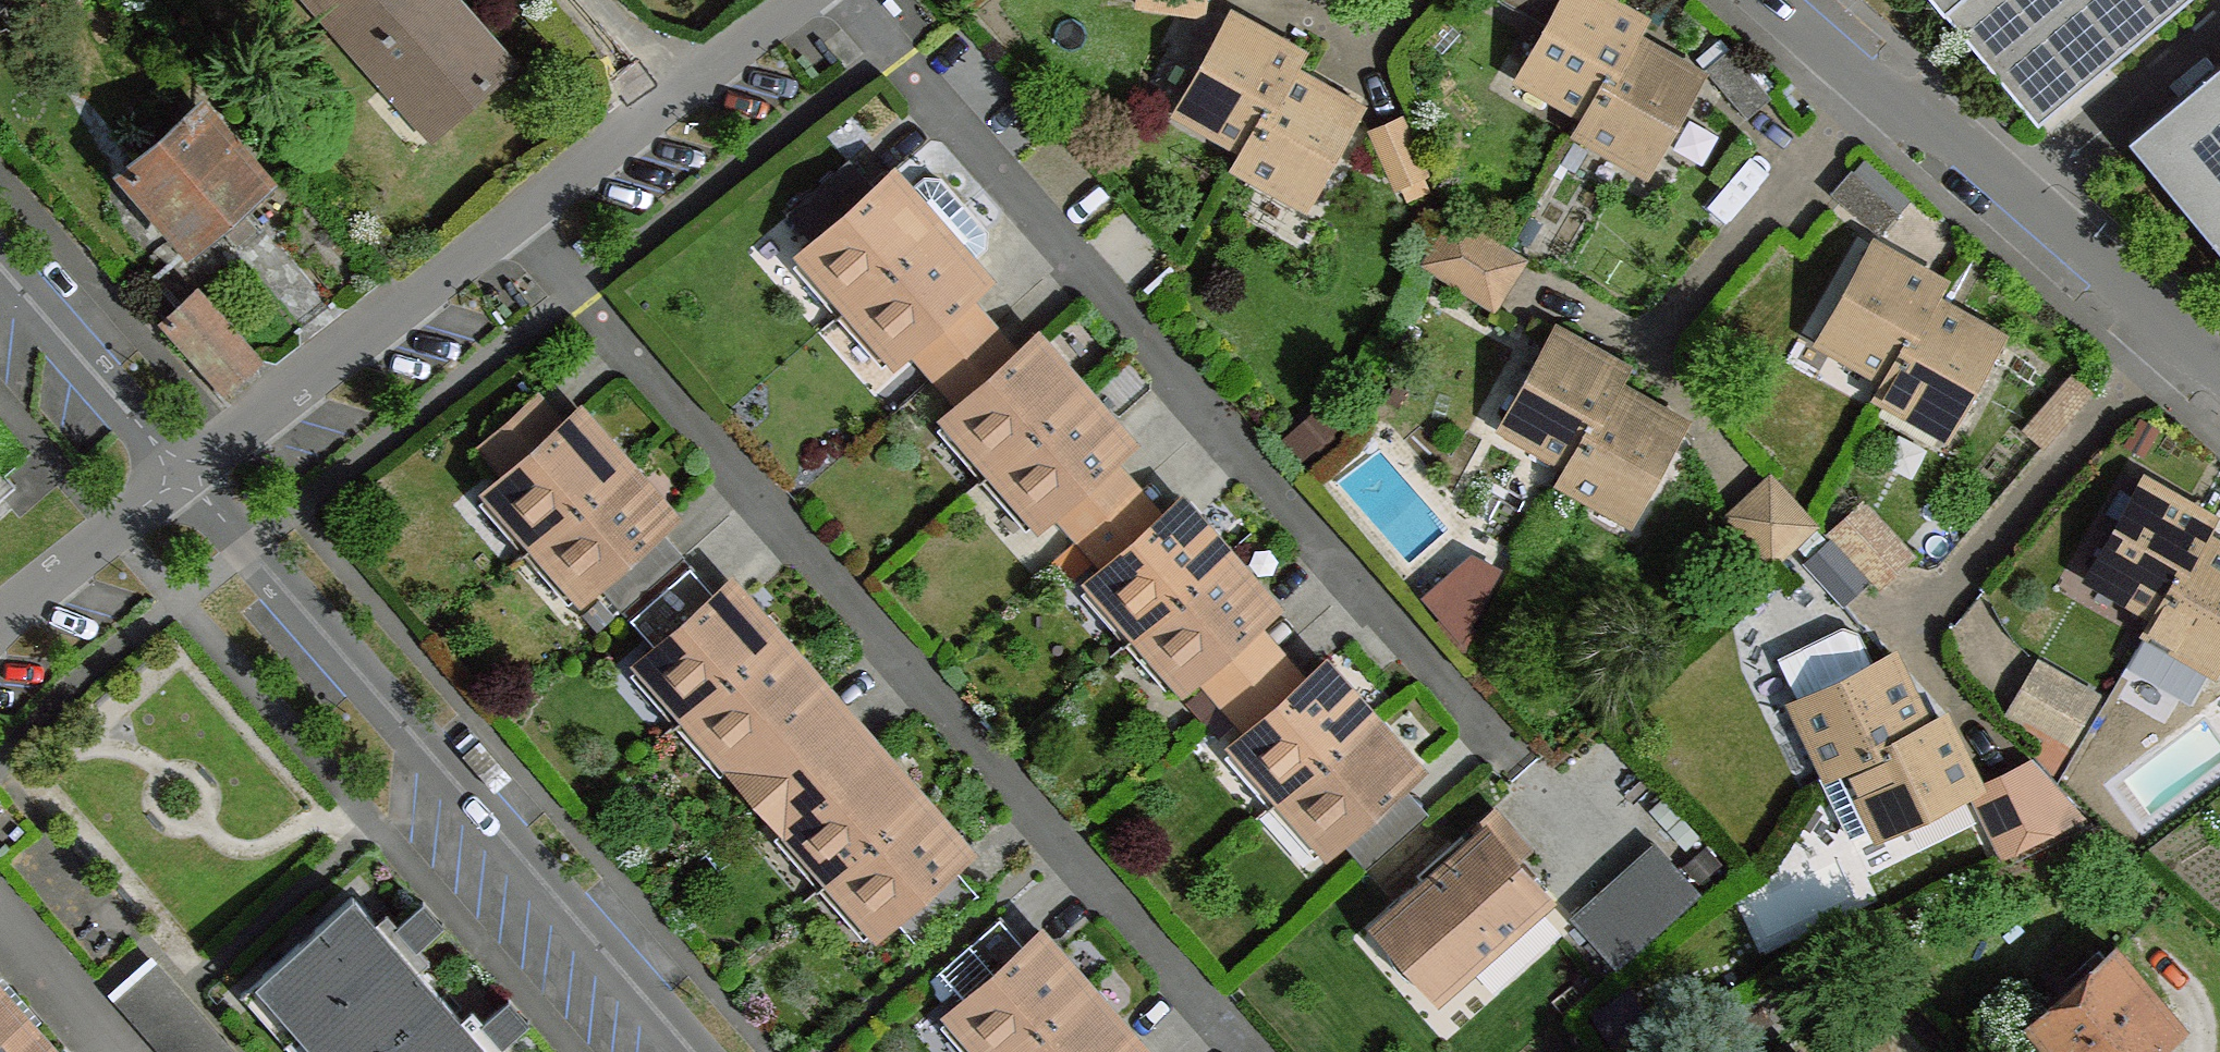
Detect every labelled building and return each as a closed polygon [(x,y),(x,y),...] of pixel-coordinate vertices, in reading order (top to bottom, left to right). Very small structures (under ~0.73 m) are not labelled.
[(334,22),(359,0),(315,0),(334,22)] [(453,0),(359,0),(334,22),(389,84),(402,72),(448,123),(512,64),(453,0)] [(1207,0),(1140,0),(1139,3),(1205,14),(1207,0)] [(1599,0),(1501,0),(1549,28),(1523,72),(1592,111),(1633,40),(1642,25),(1599,0)] [(2038,120),(2188,0),(1937,0),(2038,120)] [(1250,143),(1292,74),(1299,59),(1228,20),(1182,107),(1250,143)] [(1633,40),(1592,111),(1583,128),(1652,166),(1700,78),(1633,40)] [(1733,47),(1708,69),(1749,117),(1774,96),(1733,47)] [(2126,132),(2219,248),(2219,57),(2126,132)] [(1358,114),(1292,74),(1250,143),(1240,160),(1312,200),(1358,114)] [(263,180),(201,111),(129,173),(191,243),(263,180)] [(1426,173),(1402,120),(1375,132),(1398,185),(1426,173)] [(813,242),(876,189),(850,160),(789,215),(813,242)] [(1855,169),(1833,194),(1879,234),(1901,209),(1855,169)] [(910,193),(894,175),(876,189),(813,242),(803,250),(854,305),(941,227),(910,193)] [(910,193),(941,227),(963,206),(941,179),(925,179),(910,193)] [(941,227),(970,261),(986,247),(987,231),(963,206),(941,227)] [(1457,216),(1425,265),(1496,309),(1528,261),(1515,252),(1457,216)] [(941,227),(854,305),(899,358),(905,352),(970,295),(986,281),(970,261),(941,227)] [(1824,335),(1892,372),(1931,305),(1942,288),(1874,249),(1824,335)] [(956,409),(1021,352),(970,295),(905,352),(930,380),(956,409)] [(257,360),(198,296),(169,323),(226,388),(257,360)] [(1892,372),(1882,389),(1951,427),(1999,344),(1931,305),(1892,372)] [(1507,422),(1575,459),(1615,390),(1623,375),(1554,336),(1507,422)] [(1083,391),(1037,338),(1021,352),(956,409),(950,414),(997,468),(1083,391)] [(2094,390),(2077,375),(2025,431),(2044,447),(2094,390)] [(504,477),(569,420),(540,389),(476,446),(504,477)] [(1681,429),(1615,390),(1575,459),(1565,475),(1636,515),(1672,447),(1681,429)] [(1129,444),(1083,391),(997,468),(1043,521),(1051,515),(1114,457),(1129,444)] [(1346,421),(1328,401),(1285,439),(1304,460),(1346,421)] [(625,464),(579,411),(569,420),(504,477),(491,488),(537,541),(625,464)] [(1102,571),(1165,516),(1114,457),(1051,515),(1073,540),(1102,571)] [(672,517),(625,464),(537,541),(584,594),(598,582),(660,528),(672,517)] [(1772,477),(1730,516),(1774,564),(1817,526),(1772,477)] [(2142,485),(2093,572),(2162,609),(2201,540),(2210,524),(2142,485)] [(1229,555),(1182,501),(1165,516),(1102,571),(1095,577),(1142,631),(1229,555)] [(1910,557),(1863,506),(1834,531),(1876,575),(1883,583),(1910,557)] [(657,647),(717,594),(660,528),(598,582),(627,614),(657,647)] [(2219,666),(2219,664),(2219,551),(2201,540),(2162,609),(2152,623),(2215,663),(2219,666)] [(1867,582),(1832,542),(1809,562),(1845,602),(1867,582)] [(1275,607),(1229,555),(1142,631),(1188,685),(1196,678),(1257,623),(1275,607)] [(1504,571),(1475,556),(1424,601),(1463,646),(1504,571)] [(777,635),(730,583),(717,594),(657,647),(643,660),(690,712),(777,635)] [(1306,681),(1257,623),(1196,678),(1222,707),(1245,734),(1306,681)] [(2192,702),(2215,663),(2152,623),(2129,667),(2192,702)] [(824,688),(777,635),(690,712),(737,766),(824,688)] [(1925,730),(1891,660),(1800,705),(1836,776),(1855,767),(1925,730)] [(1285,795),(1372,718),(1325,664),(1306,681),(1245,734),(1237,741),(1285,795)] [(2098,698),(2041,664),(2011,714),(2070,748),(2098,698)] [(875,745),(824,688),(737,766),(761,794),(786,824),(875,745)] [(1404,784),(1419,770),(1372,718),(1285,795),(1332,847),(1341,839),(1404,784)] [(1925,730),(1855,767),(1889,837),(1978,793),(1943,720),(1925,730)] [(921,799),(875,745),(786,824),(833,877),(921,799)] [(2033,760),(1978,793),(2008,857),(2084,815),(2033,760)] [(1433,817),(1404,784),(1341,839),(1370,869),(1433,817)] [(968,852),(921,799),(833,877),(881,931),(895,918),(955,864),(968,852)] [(1543,897),(1489,832),(1392,917),(1450,981),(1543,897)] [(1655,844),(1600,893),(1644,943),(1703,893),(1655,844)] [(981,894),(955,864),(895,918),(922,948),(981,894)] [(365,908),(408,958),(420,947),(409,935),(434,913),(412,889),(389,909),(378,897),(365,908)] [(1644,943),(1600,893),(1574,917),(1618,967),(1644,943)] [(263,976),(332,1051),(375,1051),(440,995),(408,958),(365,908),(355,897),(263,976)] [(967,1000),(1028,945),(1004,916),(942,970),(967,1000)] [(1040,934),(1028,945),(967,1000),(955,1012),(990,1051),(1012,1051),(1086,986),(1040,934)] [(2117,949),(2032,1023),(2057,1051),(2150,1051),(2183,1023),(2117,949)] [(152,958),(109,995),(159,1051),(236,1051),(152,958)] [(1086,986),(1012,1051),(1119,1051),(1133,1039),(1086,986)] [(490,1051),(500,1051),(508,1045),(497,1032),(520,1013),(499,989),(475,1009),(465,997),(452,1007),(490,1051)] [(1656,1023),(1631,989),(1593,1016),(1617,1050),(1656,1023)] [(13,1007),(0,992),(0,1019),(13,1007)] [(375,1051),(490,1051),(452,1007),(440,995),(375,1051)] [(13,1007),(0,1019),(0,1051),(53,1051),(13,1007)] [(2032,1023),(2007,1046),(2013,1051),(2057,1051),(2032,1023)] [(1133,1039),(1119,1051),(1145,1051),(1133,1039)]
